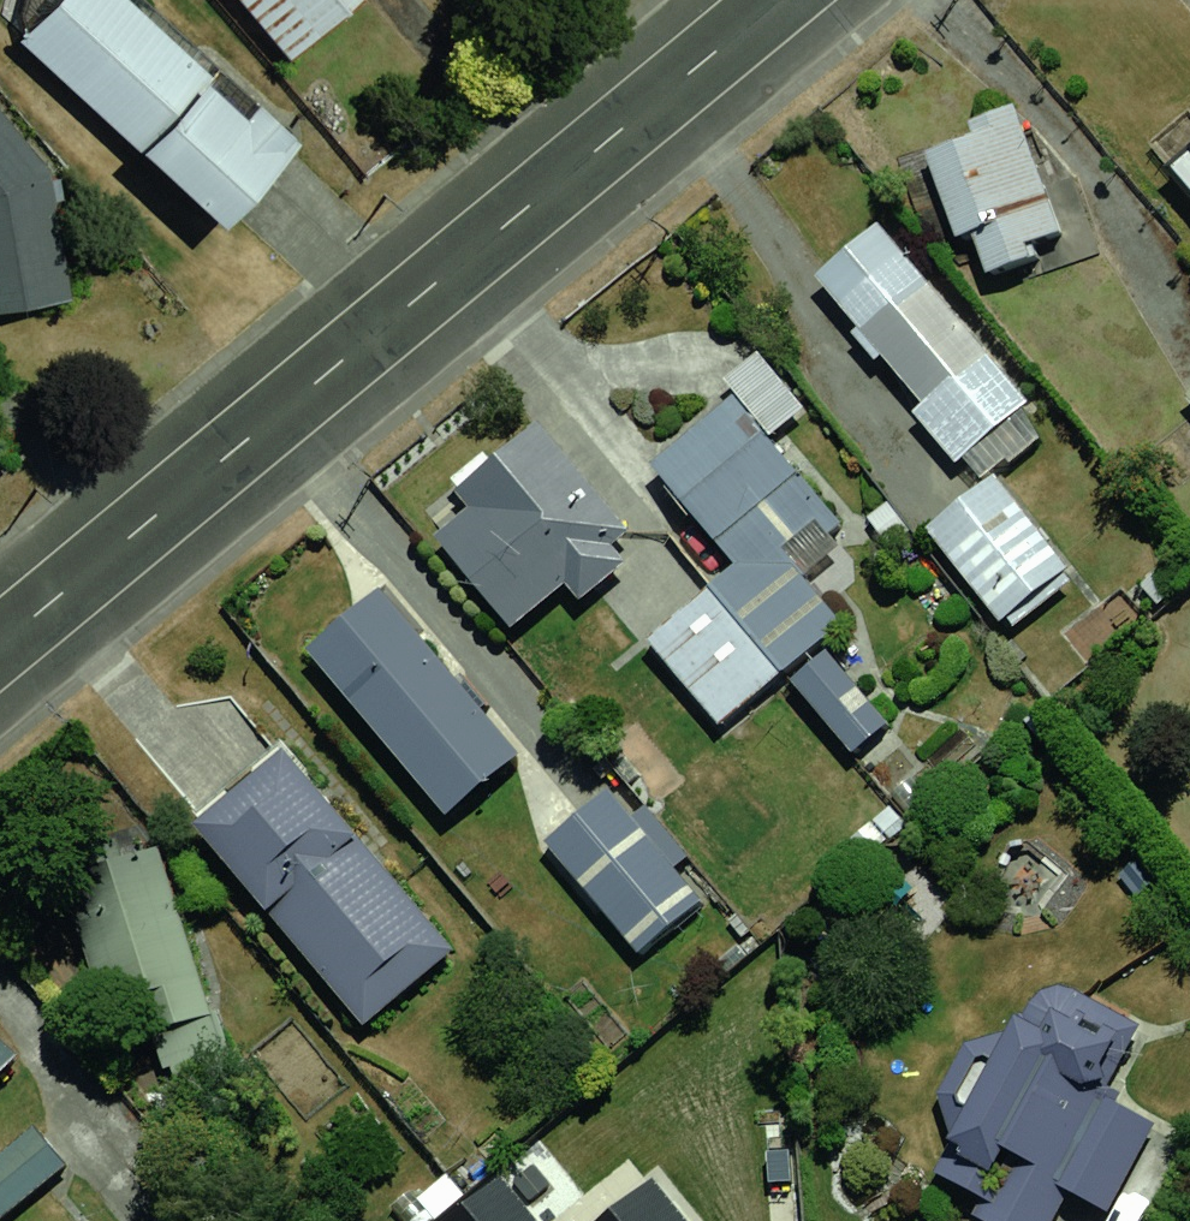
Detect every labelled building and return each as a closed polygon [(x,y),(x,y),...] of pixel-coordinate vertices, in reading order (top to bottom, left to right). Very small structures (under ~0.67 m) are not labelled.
[(8,27),(221,220),(295,139),(141,0),(33,0),(8,27)] [(283,66),(365,0),(229,0),(283,66)] [(1143,141),(1189,199),(1189,104),(1143,141)] [(1006,107),(898,141),(938,270),(1046,236),(1006,107)] [(52,299),(39,161),(0,114),(0,303),(52,299)] [(865,226),(789,286),(936,470),(1012,409),(865,226)] [(735,388),(626,472),(706,575),(814,491),(735,388)] [(517,432),(410,528),(508,635),(554,594),(613,660),(624,650),(693,726),(743,681),(517,432)] [(977,483),(911,534),(992,639),(1058,587),(977,483)] [(369,588),(291,650),(424,816),(502,754),(369,588)] [(438,957),(273,745),(183,815),(347,1027),(438,957)] [(578,783),(505,845),(600,957),(674,895),(578,783)] [(159,854),(68,876),(108,1042),(199,1021),(159,854)] [(902,1181),(991,1220),(1080,1220),(1124,1124),(1072,1100),(1101,1035),(991,985),(902,1181)] [(15,1058),(0,1043),(0,1073),(15,1058)] [(70,1173),(34,1128),(0,1156),(0,1220),(12,1220),(70,1173)] [(531,1151),(448,1220),(591,1220),(531,1151)]
